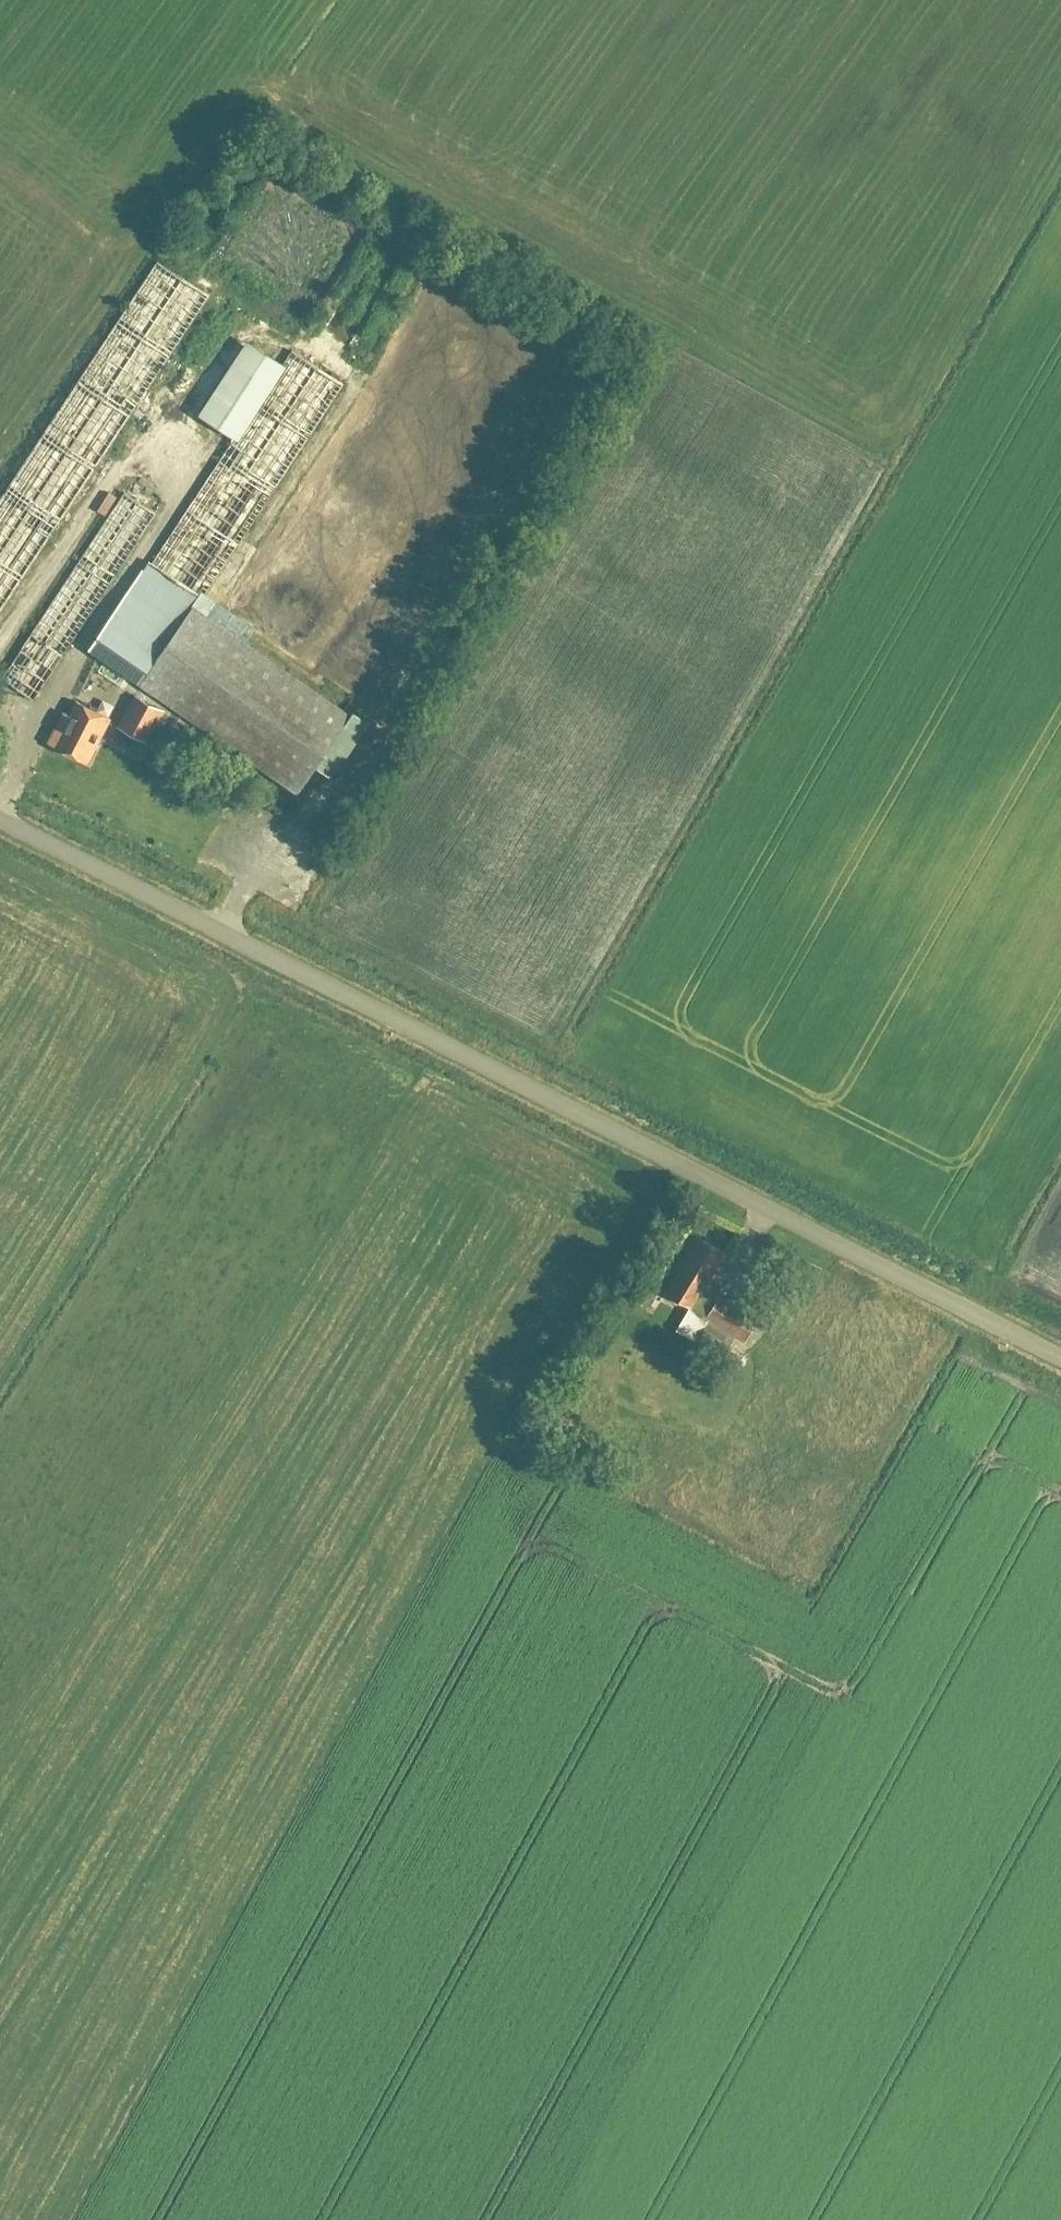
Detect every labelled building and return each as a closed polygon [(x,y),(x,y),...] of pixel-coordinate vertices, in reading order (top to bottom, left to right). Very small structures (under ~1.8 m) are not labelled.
[(242,332),(199,405),(256,439),(265,422),(257,417),(273,390),(268,387),(286,357),(242,332)] [(154,390),(165,395),(183,359),(172,354),(154,390)] [(145,524),(157,508),(141,495),(129,511),(145,524)] [(222,580),(235,590),(252,567),(240,558),(222,580)] [(149,563),(90,649),(141,683),(140,685),(299,794),(351,717),(192,608),(199,597),(149,563)] [(118,725),(147,740),(164,709),(134,693),(118,725)] [(89,762),(111,717),(76,700),(69,714),(65,712),(50,742),(89,762)] [(695,1311),(708,1319),(708,1320),(746,1342),(759,1319),(721,1296),(723,1292),(710,1285),(729,1255),(701,1238),(667,1294),(695,1311)] [(725,1357),(735,1340),(707,1323),(697,1340),(725,1357)]
